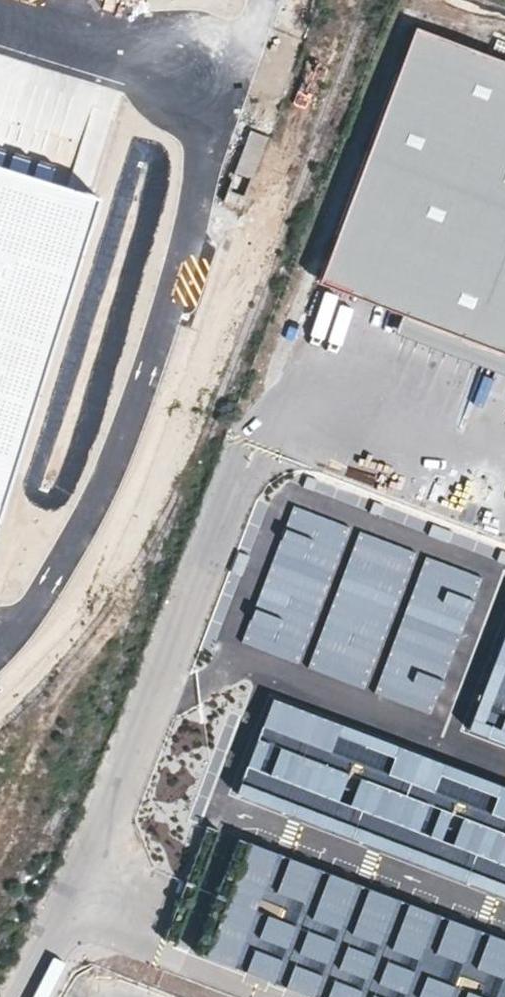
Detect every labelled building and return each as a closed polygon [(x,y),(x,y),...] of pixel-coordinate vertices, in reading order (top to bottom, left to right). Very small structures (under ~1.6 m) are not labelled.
[(412,22),(318,277),(399,308),(504,348),(504,57),(412,22)] [(244,195),(263,135),(246,130),(227,190),(244,195)] [(95,196),(0,166),(0,515),(95,196)] [(399,308),(392,327),(504,369),(504,348),(399,308)] [(480,581),(298,511),(248,639),(430,709),(480,581)] [(467,727),(504,741),(504,629),(467,727)] [(274,698),(237,791),(504,895),(504,787),(274,698)] [(234,833),(192,944),(331,996),(504,996),(504,935),(234,833)]
